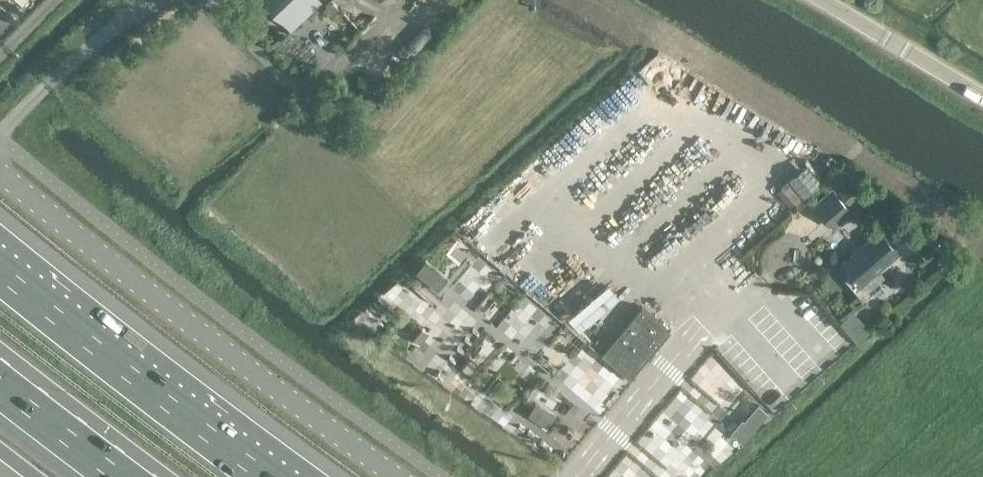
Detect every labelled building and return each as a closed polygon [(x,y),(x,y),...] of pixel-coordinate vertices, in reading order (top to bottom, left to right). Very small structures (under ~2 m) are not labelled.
[(294,28),(323,0),(266,0),(294,28)] [(795,218),(812,207),(800,189),(783,200),(795,218)] [(849,209),(833,191),(815,206),(831,224),(849,209)] [(897,252),(879,231),(841,264),(850,274),(845,278),(859,295),(881,275),(876,270),(897,252)] [(406,356),(463,405),(472,400),(482,387),(489,393),(496,384),(487,376),(474,353),(459,362),(452,357),(469,336),(465,333),(479,316),(439,282),(428,296),(446,327),(431,315),(422,300),(413,292),(421,306),(411,311),(396,330),(408,340),(423,323),(428,332),(417,345),(413,347),(406,356)] [(867,300),(874,311),(893,300),(886,289),(867,300)] [(642,306),(602,354),(631,378),(671,331),(642,306)] [(492,360),(500,344),(514,351),(522,333),(498,321),(489,340),(482,336),(474,351),(492,360)] [(833,359),(851,343),(840,330),(822,346),(833,359)] [(403,351),(408,340),(393,333),(388,345),(403,351)] [(524,368),(504,415),(482,405),(474,424),(542,453),(556,421),(575,429),(584,408),(573,403),(571,407),(550,398),(559,378),(525,364),(528,358),(519,354),(515,364),(524,368)] [(574,354),(563,361),(571,374),(583,367),(574,354)]
